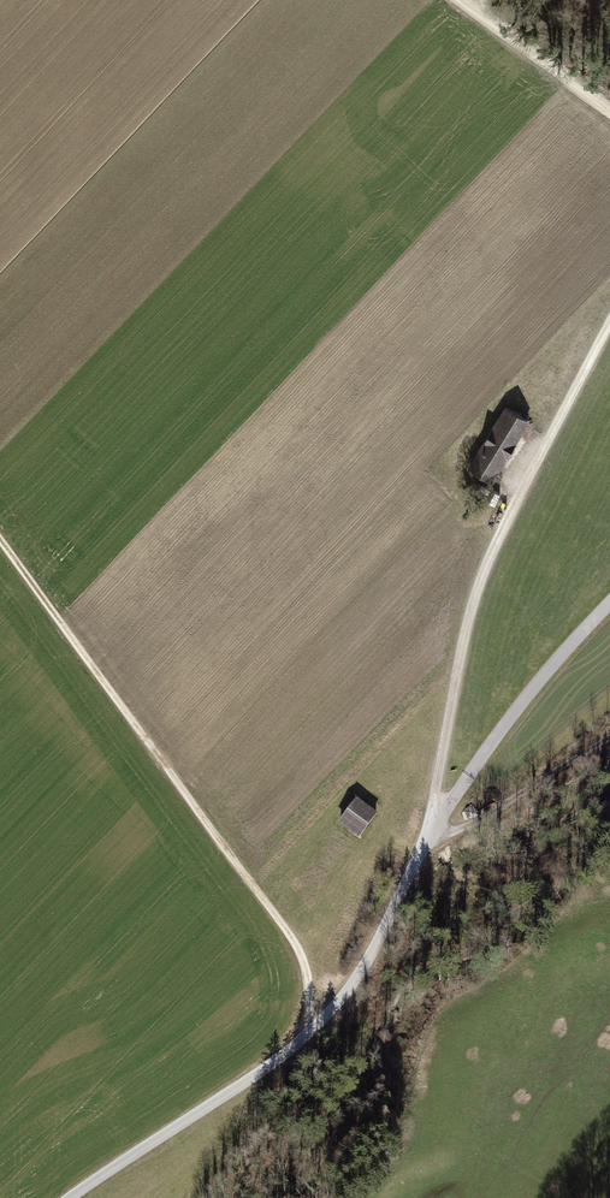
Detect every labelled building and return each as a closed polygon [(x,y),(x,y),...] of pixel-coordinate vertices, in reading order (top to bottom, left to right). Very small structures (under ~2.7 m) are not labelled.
[(530,426),(504,409),(467,468),(493,484),(530,426)] [(377,815),(355,799),(337,823),(360,838),(377,815)]
